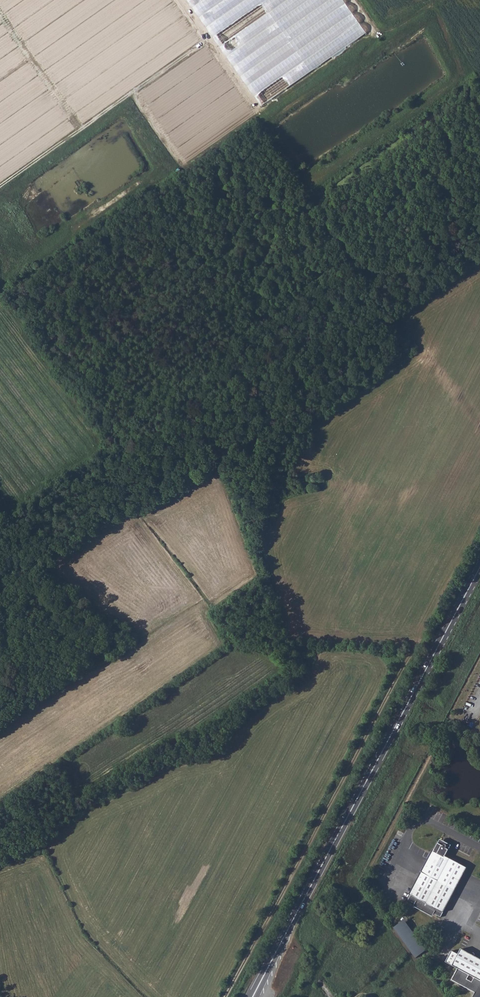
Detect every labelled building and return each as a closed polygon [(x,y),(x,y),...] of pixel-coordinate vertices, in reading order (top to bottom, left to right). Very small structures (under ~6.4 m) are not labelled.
[(258,104),(367,34),(345,0),(191,0),(258,104)] [(452,844),(440,838),(408,898),(415,901),(414,902),(434,913),(435,912),(441,916),(468,867),(445,855),(452,844)] [(393,927),(414,958),(426,950),(405,919),(393,927)] [(447,966),(455,971),(449,982),(472,995),(471,996),(479,996),(479,961),(472,957),(473,954),(472,953),(470,956),(465,953),(460,950),(456,956),(450,952),(443,964),(447,966)]
